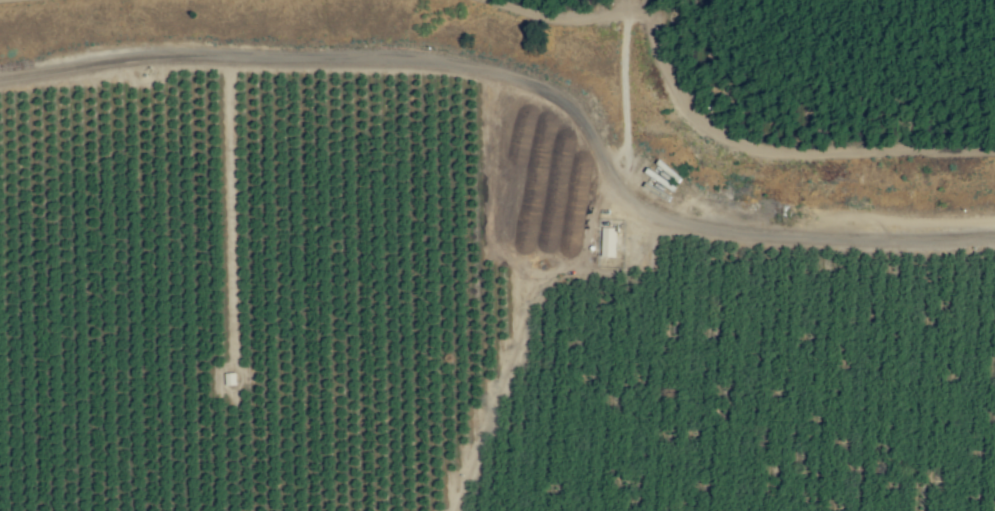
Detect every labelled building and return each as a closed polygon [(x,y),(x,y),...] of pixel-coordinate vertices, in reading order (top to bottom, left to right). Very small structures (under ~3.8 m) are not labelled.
[(603,228),(602,256),(614,257),(615,228),(603,228)]
